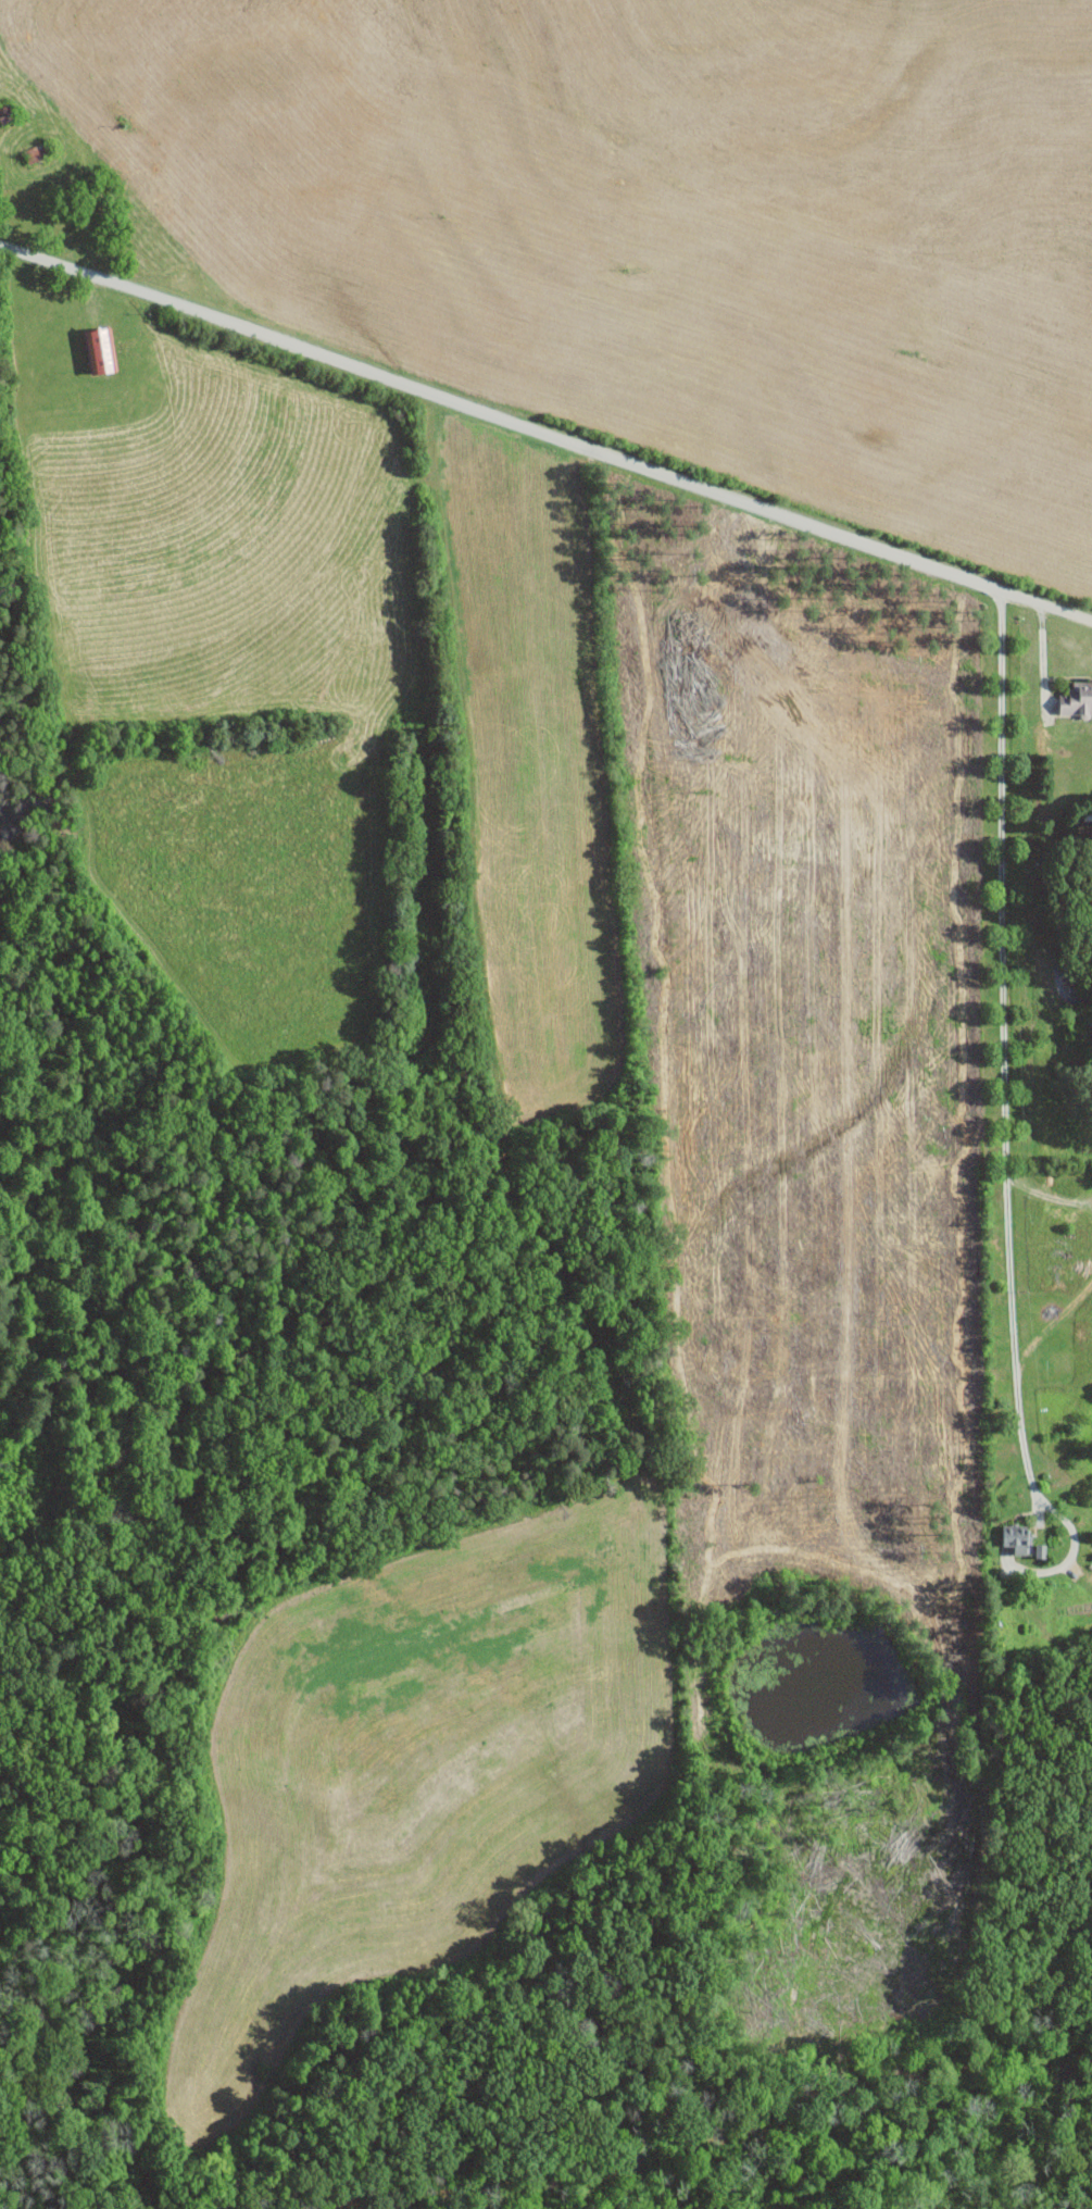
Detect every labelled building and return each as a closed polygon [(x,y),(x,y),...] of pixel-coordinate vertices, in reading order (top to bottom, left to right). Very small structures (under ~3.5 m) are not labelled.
[(117,369),(109,325),(83,330),(91,374),(117,369)] [(1071,683),(1071,694),(1059,694),(1059,715),(1091,715),(1091,683),(1071,683)] [(1032,1555),(1032,1533),(1026,1534),(1026,1524),(1001,1525),(1001,1546),(1013,1546),(1013,1555),(1032,1555)]
